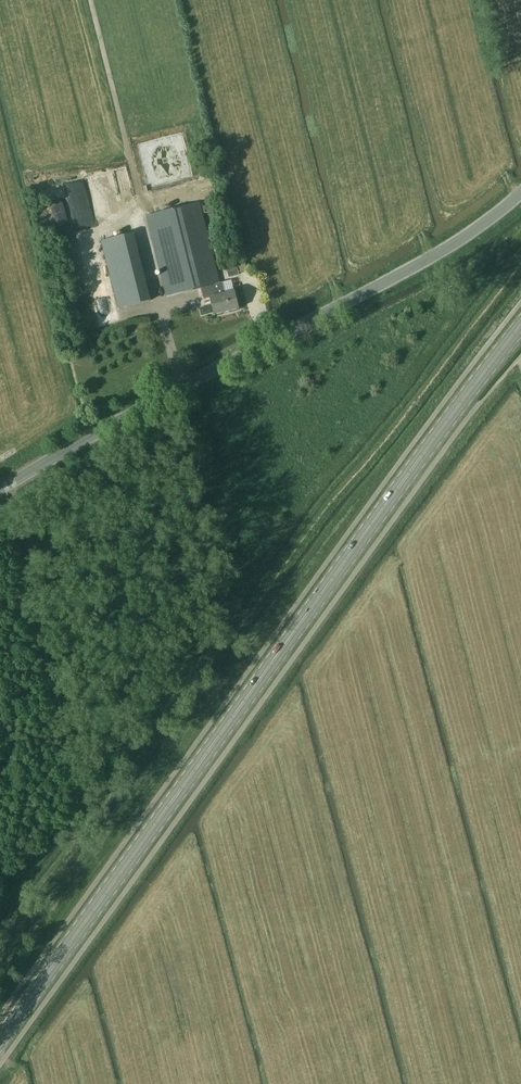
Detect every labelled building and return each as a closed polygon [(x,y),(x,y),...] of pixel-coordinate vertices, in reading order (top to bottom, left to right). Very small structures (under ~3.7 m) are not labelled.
[(201,288),(220,283),(200,203),(147,217),(167,296),(201,288)] [(101,241),(118,309),(151,300),(134,233),(101,241)] [(237,266),(226,268),(228,277),(239,275),(239,274),(237,266)] [(220,283),(201,288),(204,299),(210,297),(215,315),(239,309),(234,291),(225,293),(222,282),(220,283)]
